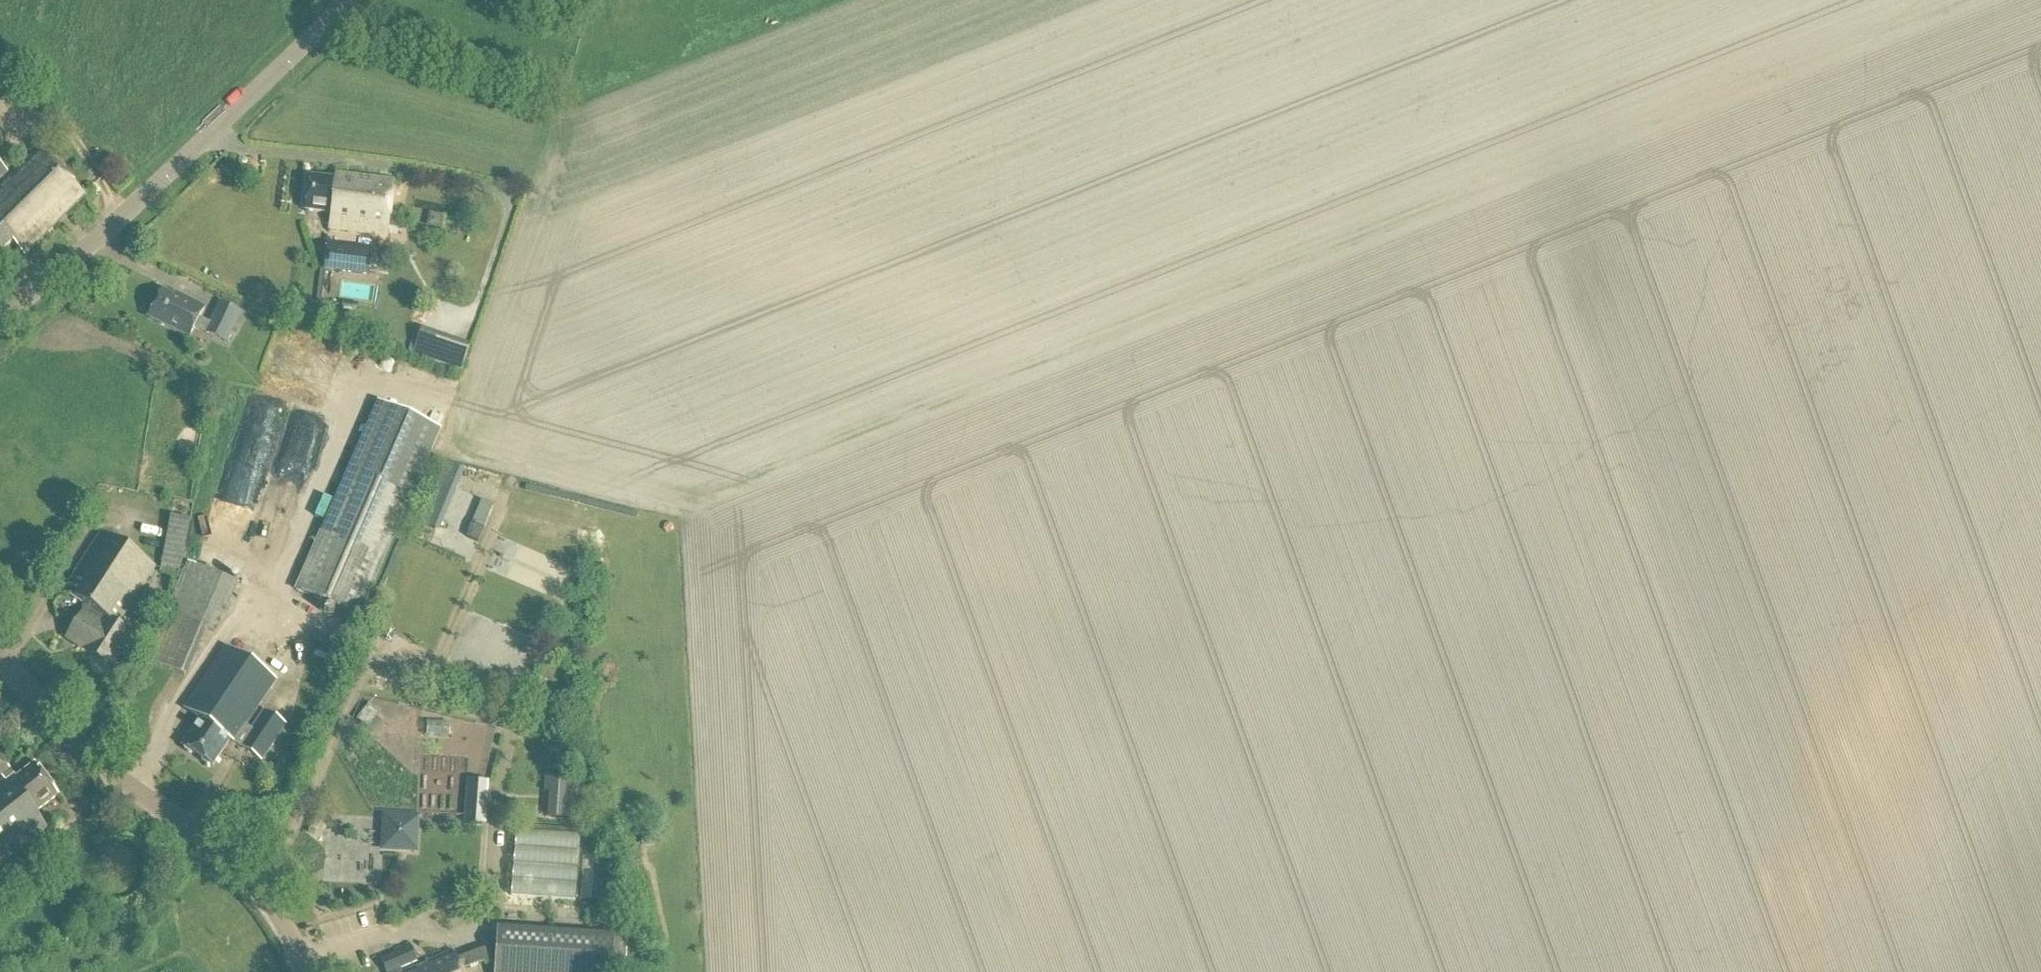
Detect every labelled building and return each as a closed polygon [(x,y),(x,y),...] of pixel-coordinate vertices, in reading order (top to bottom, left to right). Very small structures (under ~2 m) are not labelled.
[(41,156),(0,197),(0,260),(13,247),(25,260),(85,200),(41,156)] [(8,174),(0,166),(0,182),(8,174)] [(394,183),(336,176),(335,180),(310,177),(306,213),(331,216),(329,231),(388,238),(394,183)] [(370,277),(373,253),(327,247),(325,272),(370,277)] [(200,311),(161,292),(147,320),(188,340),(193,330),(225,345),(239,316),(217,306),(207,326),(196,320),(200,311)] [(429,363),(430,359),(438,336),(422,330),(412,357),(429,363)] [(232,485),(264,490),(278,404),(245,399),(232,485)] [(378,403),(349,468),(414,496),(442,431),(378,403)] [(414,496),(349,468),(295,592),(359,620),(414,496)] [(482,503),(472,524),(484,529),(493,508),(482,503)] [(169,517),(160,572),(173,582),(183,559),(191,522),(169,517)] [(154,570),(100,535),(62,595),(103,621),(101,623),(85,613),(66,642),(82,653),(110,670),(131,637),(117,628),(154,570)] [(187,678),(207,632),(214,635),(236,584),(189,564),(167,614),(147,661),(187,678)] [(198,723),(181,748),(213,769),(229,744),(260,764),(285,725),(265,712),(252,732),(245,728),(275,682),(224,648),(182,712),(198,723)] [(0,787),(0,865),(46,830),(36,816),(59,799),(35,768),(17,781),(0,758),(0,781),(2,780),(5,783),(0,787)] [(567,780),(546,779),(545,795),(550,795),(549,820),(569,821),(571,785),(567,785),(567,780)] [(467,781),(464,826),(486,828),(489,783),(467,781)] [(416,843),(417,820),(384,819),(383,851),(406,852),(416,843)] [(516,833),(511,898),(575,903),(580,837),(516,833)] [(600,904),(603,861),(583,859),(579,902),(600,904)] [(455,962),(460,971),(464,971),(483,964),(495,965),(495,971),(626,971),(627,939),(615,938),(615,937),(497,930),(496,952),(484,951),(455,962)] [(386,971),(400,971),(417,964),(411,949),(382,962),(386,971)] [(420,970),(414,971),(460,971),(455,962),(452,955),(420,970)]
